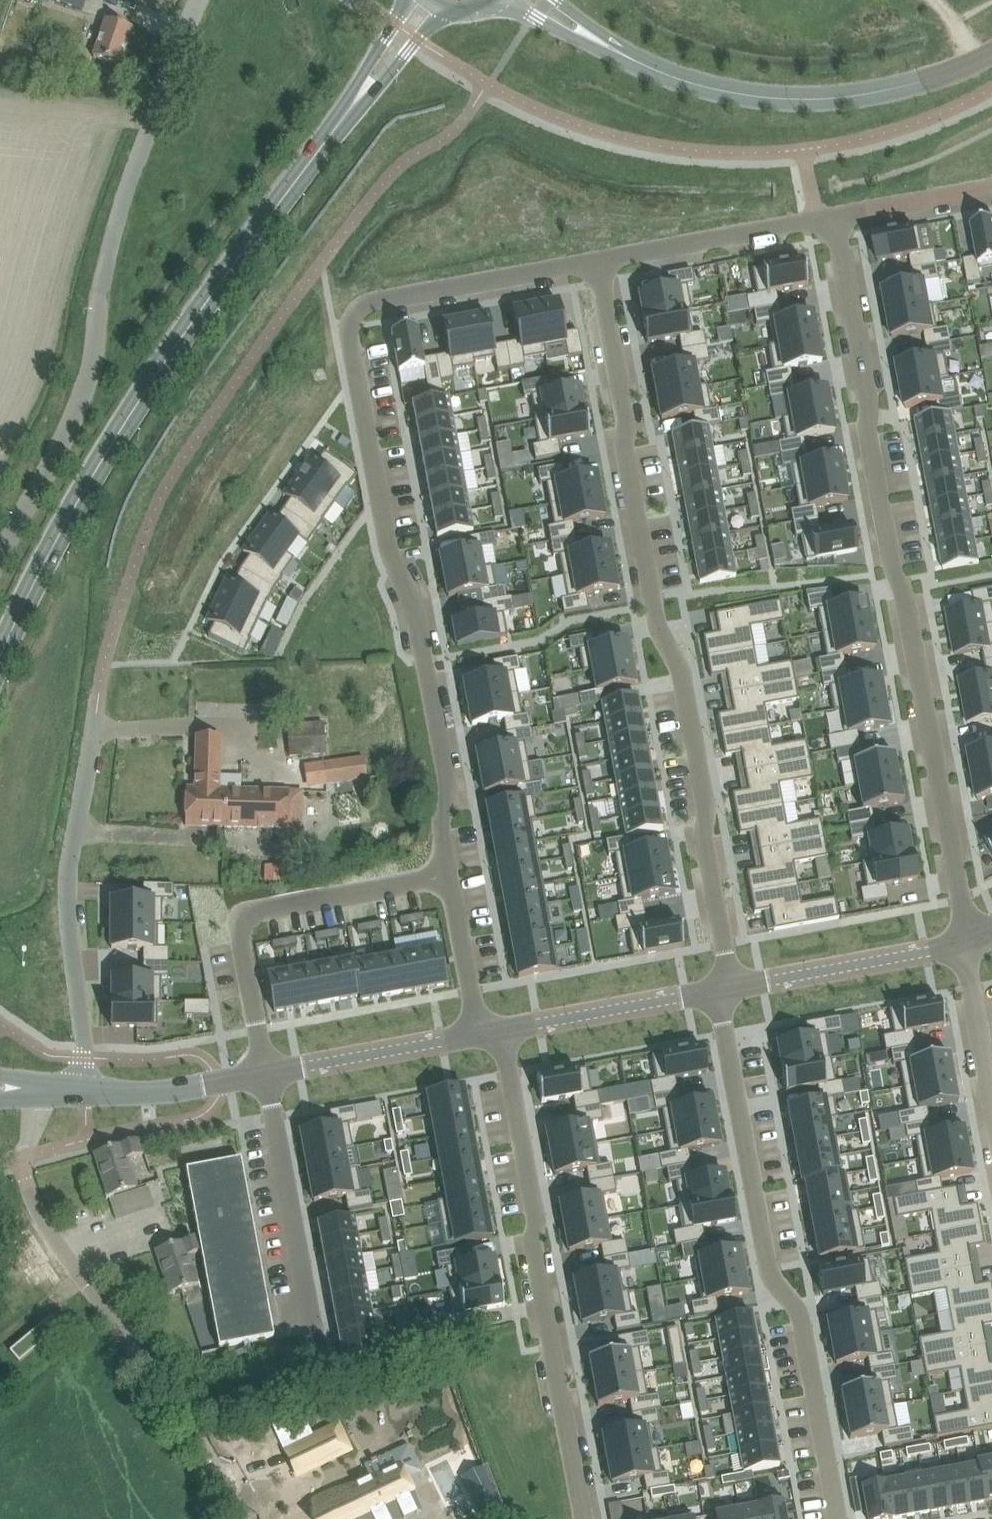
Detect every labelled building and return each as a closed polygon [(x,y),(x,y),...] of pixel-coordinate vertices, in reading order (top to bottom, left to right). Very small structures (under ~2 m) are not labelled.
[(82,10),(85,0),(53,0),(82,10)] [(106,20),(93,57),(101,60),(120,66),(133,29),(114,22),(106,20)] [(964,260),(968,285),(982,282),(980,271),(991,269),(991,222),(971,226),(977,257),(964,260)] [(919,228),(874,236),(878,262),(910,256),(912,270),(937,265),(937,263),(935,252),(935,251),(924,253),(919,228)] [(945,250),(935,252),(937,263),(947,261),(945,250)] [(757,295),(747,297),(749,311),(754,310),(779,305),(776,292),(808,286),(803,260),(766,267),(753,269),(757,295)] [(915,283),(884,289),(888,314),(933,305),(933,304),(929,305),(924,282),(940,279),(937,265),(912,270),(915,283)] [(670,288),(640,294),(644,317),(643,318),(643,319),(692,310),(687,285),(695,284),(692,270),(667,275),(670,288)] [(558,302),(536,306),(546,356),(545,347),(566,343),(569,358),(583,356),(578,331),(564,334),(558,302)] [(779,305),(754,310),(757,324),(770,322),(774,345),(769,346),(770,347),(817,338),(813,313),(781,319),(779,305)] [(933,305),(888,314),(893,338),(924,333),(926,345),(951,341),(949,328),(938,330),(933,305)] [(520,342),(507,344),(511,369),(525,366),(524,360),(546,356),(536,306),(514,310),(520,342)] [(692,310),(643,319),(647,343),(679,337),(682,351),(706,347),(704,332),(693,334),(689,311),(692,311),(692,310)] [(488,315),(466,319),(474,367),(475,367),(474,362),(495,358),(498,371),(511,369),(507,344),(494,347),(488,315)] [(449,355),(436,357),(442,391),(443,391),(441,382),(454,379),(452,371),(474,367),(466,319),(443,323),(449,355)] [(417,328),(391,333),(399,374),(424,369),(429,394),(442,391),(436,357),(423,360),(417,328)] [(774,371),(766,372),(768,386),(793,381),(790,368),(822,362),(817,338),(770,347),(774,371)] [(929,358),(897,364),(901,386),(949,377),(945,355),(954,354),(951,341),(926,345),(929,358)] [(684,365),(653,371),(657,395),(707,386),(707,385),(698,387),(693,364),(709,361),(706,347),(682,351),(684,365)] [(949,377),(901,386),(906,408),(937,403),(939,414),(964,410),(962,398),(946,400),(943,379),(949,378),(949,377)] [(545,379),(521,383),(524,398),(531,396),(536,419),(534,420),(535,421),(585,412),(585,410),(583,411),(579,387),(548,393),(545,379)] [(793,381),(768,386),(770,399),(784,396),(787,417),(783,418),(783,419),(831,410),(826,388),(795,394),(793,381)] [(707,386),(657,395),(662,420),(693,414),(696,428),(720,423),(718,409),(712,410),(707,386)] [(486,390),(478,391),(480,403),(488,402),(486,390)] [(449,397),(413,403),(416,423),(452,417),(449,397)] [(983,406),(975,408),(977,420),(985,418),(983,406)] [(787,441),(779,442),(781,455),(806,450),(803,438),(835,432),(831,410),(783,419),(787,441)] [(539,445),(533,446),(536,460),(560,455),(558,442),(589,436),(585,412),(535,421),(539,445)] [(952,412),(916,419),(920,441),(956,434),(952,412)] [(452,417),(416,423),(420,442),(456,435),(452,417)] [(485,418),(477,419),(479,431),(487,430),(485,418)] [(747,419),(739,420),(741,432),(749,430),(747,419)] [(708,426),(672,432),(676,454),(712,448),(708,426)] [(487,430),(479,431),(481,443),(489,442),(487,430)] [(956,434),(920,441),(924,462),(960,456),(956,434)] [(456,435),(420,442),(423,461),(459,454),(456,435)] [(983,439),(975,441),(977,452),(985,451),(983,439)] [(779,442),(770,444),(772,456),(781,455),(779,442)] [(712,448),(676,454),(680,476),(716,469),(712,448)] [(806,450),(781,455),(783,467),(791,465),(795,487),(843,478),(839,456),(808,462),(806,450)] [(747,451),(739,453),(741,465),(749,463),(747,451)] [(985,451),(977,452),(979,464),(987,463),(985,451)] [(310,458),(297,477),(335,504),(347,487),(348,488),(357,475),(325,452),(317,463),(310,458)] [(512,455),(498,457),(501,471),(530,466),(528,452),(512,455)] [(459,454),(423,461),(427,480),(463,473),(459,454)] [(492,456),(484,457),(486,469),(494,467),(492,456)] [(960,456),(924,462),(928,484),(964,477),(960,456)] [(749,463),(741,465),(743,476),(751,475),(749,463)] [(562,465),(537,470),(540,484),(546,483),(550,505),(600,495),(596,473),(565,479),(562,465)] [(494,467),(486,469),(488,481),(496,479),(494,467)] [(716,469),(680,476),(684,497),(720,490),(716,469)] [(463,473),(427,480),(430,499),(466,492),(463,473)] [(290,499),(283,510),(316,533),(324,521),(323,520),(335,504),(297,477),(284,495),(290,499)] [(964,477),(928,484),(931,505),(968,498),(964,477)] [(800,509),(791,510),(793,524),(818,519),(816,506),(847,500),(843,478),(795,487),(799,505),(800,509)] [(983,483),(985,495),(991,494),(991,489),(991,482),(983,483)] [(720,490),(684,497),(688,518),(724,512),(720,490)] [(466,492),(430,499),(434,518),(470,511),(466,492)] [(499,494),(491,495),(493,507),(501,505),(499,494)] [(755,494),(747,495),(749,507),(757,506),(755,494)] [(554,526),(548,528),(551,542),(576,537),(573,523),(604,518),(600,495),(550,505),(554,526)] [(968,498),(931,505),(935,526),(972,519),(968,498)] [(501,505),(493,507),(495,519),(503,517),(501,505)] [(757,506),(749,507),(751,519),(759,517),(757,506)] [(270,515),(257,533),(294,560),(295,560),(287,554),(298,538),(307,545),(316,533),(283,510),(276,520),(270,515)] [(470,511),(434,518),(437,538),(473,531),(470,511)] [(724,512),(688,518),(692,539),(728,533),(724,512)] [(818,519),(793,524),(796,537),(802,536),(807,561),(857,552),(852,526),(821,532),(818,519)] [(972,519),(935,526),(939,547),(975,541),(972,519)] [(250,556),(241,570),(275,590),(283,578),(282,577),(294,560),(257,533),(243,552),(250,556)] [(472,549),(441,555),(444,576),(492,567),(492,566),(483,568),(479,548),(497,545),(495,533),(470,538),(472,549)] [(728,533),(692,539),(696,561),(732,554),(728,533)] [(763,536),(755,538),(757,549),(765,548),(763,536)] [(576,537),(551,542),(553,556),(559,555),(563,577),(614,567),(610,545),(578,551),(576,537)] [(975,541),(939,547),(943,570),(980,563),(975,541)] [(765,548),(757,549),(759,561),(767,560),(765,548)] [(732,554),(696,561),(700,583),(736,576),(732,554)] [(492,567),(444,576),(448,597),(480,591),(482,604),(512,599),(512,598),(507,598),(505,586),(496,588),(492,567)] [(568,599),(561,600),(564,614),(589,609),(586,595),(618,590),(614,567),(563,577),(568,599)] [(226,580),(217,601),(258,621),(267,602),(269,603),(275,590),(241,570),(234,584),(226,580)] [(295,588),(289,596),(298,603),(304,594),(295,588)] [(947,610),(951,633),(991,625),(991,588),(972,592),(975,605),(947,610)] [(832,592),(807,596),(810,611),(818,609),(823,633),(870,624),(866,600),(834,606),(832,592)] [(287,599),(282,610),(293,615),(298,604),(287,599)] [(485,617),(453,623),(457,646),(508,637),(503,614),(514,612),(512,599),(482,604),(485,617)] [(217,601),(207,621),(214,624),(208,637),(244,654),(251,640),(250,639),(258,621),(217,601)] [(719,633),(704,636),(707,657),(754,648),(750,627),(784,621),(781,601),(716,613),(719,633)] [(827,658),(819,659),(821,673),(846,669),(843,655),(875,649),(870,624),(823,633),(827,658)] [(951,633),(955,655),(983,650),(985,662),(991,661),(991,625),(951,633)] [(272,628),(265,642),(277,647),(284,633),(272,628)] [(593,634),(569,639),(571,651),(579,649),(583,671),(631,662),(627,640),(596,646),(593,634)] [(754,648),(707,657),(711,677),(727,674),(730,693),(795,681),(792,662),(758,669),(754,648)] [(495,676),(464,681),(468,704),(518,694),(514,672),(520,671),(518,657),(493,662),(495,676)] [(960,679),(964,701),(991,696),(991,661),(985,662),(987,674),(960,679)] [(597,691),(579,695),(581,707),(601,703),(606,702),(604,690),(635,684),(631,662),(583,671),(584,672),(593,670),(597,691)] [(846,669),(821,673),(824,688),(830,686),(834,710),(884,701),(880,677),(848,682),(846,669)] [(734,712),(718,715),(722,735),(769,727),(765,706),(799,700),(795,681),(730,693),(734,712)] [(518,694),(468,704),(472,726),(504,720),(506,733),(531,728),(528,715),(522,716),(518,694)] [(606,702),(601,703),(605,723),(641,716),(637,696),(606,702)] [(964,701),(968,724),(991,719),(991,696),(964,701)] [(843,734),(828,737),(831,751),(860,745),(858,732),(889,726),(884,701),(834,710),(834,711),(839,710),(840,714),(843,734)] [(576,708),(564,710),(566,718),(577,716),(576,708)] [(564,710),(552,712),(554,725),(567,723),(566,718),(564,710)] [(800,710),(789,712),(792,722),(802,721),(800,710)] [(641,716),(605,723),(609,742),(645,735),(641,716)] [(289,759),(326,755),(323,723),(286,726),(289,759)] [(769,727),(722,735),(726,756),(741,753),(745,772),(810,760),(806,741),(773,747),(769,727)] [(508,746),(477,751),(481,772),(529,764),(525,743),(533,741),(531,728),(506,733),(508,746)] [(583,734),(575,736),(577,747),(585,746),(583,734)] [(645,735),(609,742),(612,760),(648,754),(645,735)] [(234,805),(234,790),(219,789),(221,737),(197,736),(195,789),(187,789),(186,826),(225,827),(226,805),(234,805)] [(860,745),(831,751),(835,750),(838,764),(853,761),(858,785),(899,778),(894,753),(863,759),(860,745)] [(585,746),(577,747),(579,759),(587,758),(585,746)] [(969,751),(974,776),(991,772),(991,747),(969,751)] [(648,754),(612,760),(615,779),(652,773),(648,754)] [(364,758),(322,763),(325,786),(367,781),(364,758)] [(748,791),(733,794),(736,814),(783,805),(780,785),(813,778),(810,760),(745,772),(748,791)] [(529,764),(481,772),(485,793),(516,788),(518,800),(532,797),(543,795),(541,783),(532,784),(529,764)] [(590,772),(582,773),(584,785),(592,784),(590,772)] [(974,776),(978,800),(991,798),(991,772),(974,776)] [(652,773),(615,779),(619,797),(655,791),(652,773)] [(862,810),(847,812),(850,827),(877,822),(874,808),(903,802),(899,778),(858,785),(862,810)] [(592,784),(584,785),(586,797),(594,796),(592,784)] [(225,827),(289,829),(290,792),(234,790),(234,805),(226,805),(225,827)] [(655,791),(619,797),(619,798),(622,817),(658,810),(655,791)] [(518,800),(487,805),(491,828),(537,819),(532,797),(518,800)] [(581,799),(573,800),(575,812),(583,811),(581,799)] [(783,805),(736,814),(740,835),(756,832),(759,850),(824,838),(821,820),(787,826),(783,805)] [(597,810),(589,811),(591,823),(599,821),(597,810)] [(658,810),(622,817),(626,837),(662,830),(658,810)] [(583,811),(575,812),(577,824),(585,822),(583,811)] [(537,819),(491,828),(495,849),(536,841),(532,821),(537,820),(537,819)] [(599,821),(591,823),(593,835),(601,833),(599,821)] [(877,822),(850,827),(852,841),(864,839),(868,862),(863,863),(863,864),(913,855),(913,854),(911,854),(907,830),(879,835),(877,822)] [(631,836),(606,841),(609,855),(615,854),(619,878),(669,869),(665,844),(633,850),(631,836)] [(763,869),(747,872),(751,893),(798,884),(794,863),(828,857),(824,838),(759,850),(763,869)] [(536,841),(495,849),(499,870),(540,863),(536,841)] [(570,845),(562,846),(564,858),(572,857),(570,845)] [(867,888),(861,889),(864,903),(888,899),(886,885),(917,879),(913,855),(863,864),(867,888)] [(572,857),(564,858),(566,870),(574,868),(572,857)] [(540,863),(499,870),(503,891),(543,884),(540,863)] [(265,865),(264,882),(283,883),(283,866),(278,866),(265,865)] [(624,902),(617,903),(620,917),(645,913),(642,899),(674,893),(669,869),(619,878),(624,902)] [(112,899),(112,924),(163,924),(163,899),(174,899),(173,885),(144,884),(144,899),(112,899)] [(543,884),(503,891),(507,913),(547,905),(543,884)] [(798,884),(751,893),(755,913),(771,910),(774,930),(839,918),(835,898),(802,905),(798,884)] [(578,887),(570,889),(572,901),(580,899),(578,887)] [(580,899),(572,901),(574,912),(582,911),(580,899)] [(547,905),(507,913),(511,934),(551,926),(547,905)] [(620,917),(615,918),(618,933),(629,931),(633,956),(684,947),(679,921),(647,927),(645,913),(620,917)] [(423,914),(411,916),(413,924),(425,922),(423,914)] [(411,916),(399,918),(401,926),(413,924),(411,916)] [(381,922),(369,924),(370,932),(382,929),(381,922)] [(112,924),(112,949),(144,949),(144,963),(169,963),(169,948),(158,948),(158,925),(163,925),(163,924),(112,924)] [(369,924),(357,926),(358,934),(370,932),(369,924)] [(551,926),(511,934),(515,955),(555,947),(551,926)] [(338,929),(326,932),(328,940),(340,937),(338,929)] [(585,930),(577,931),(580,943),(588,942),(585,930)] [(326,932),(314,934),(316,942),(328,940),(326,932)] [(296,937),(284,940),(285,948),(297,945),(296,937)] [(284,939),(272,942),(273,950),(285,947),(284,939)] [(588,942),(580,943),(582,955),(590,954),(588,942)] [(440,944),(417,948),(425,989),(447,985),(440,944)] [(555,947),(515,955),(519,977),(559,970),(555,947)] [(417,948),(396,952),(404,993),(425,989),(417,948)] [(396,952),(375,956),(382,996),(404,993),(396,952)] [(353,956),(332,960),(339,1000),(359,997),(360,1001),(361,1000),(353,956)] [(354,956),(353,956),(361,1000),(382,996),(375,956),(355,959),(354,956)] [(332,960),(310,964),(318,1004),(339,1000),(332,960)] [(113,1001),(112,1001),(112,1002),(161,1002),(161,977),(169,977),(169,963),(144,963),(144,977),(113,977),(113,1001)] [(310,964),(289,967),(297,1008),(318,1004),(310,964)] [(289,967),(267,972),(275,1012),(297,1008),(289,967)] [(894,1035),(883,1037),(886,1051),(891,1050),(916,1046),(913,1032),(944,1026),(940,1001),(890,1010),(894,1035)] [(161,1002),(112,1002),(112,1027),(158,1027),(158,1003),(161,1003),(161,1002)] [(210,1002),(185,1002),(185,1016),(210,1016),(210,1002)] [(808,1037),(778,1043),(782,1067),(830,1058),(826,1035),(842,1031),(840,1017),(806,1024),(808,1037)] [(918,1060),(916,1046),(891,1050),(893,1064),(900,1063),(904,1087),(954,1078),(950,1054),(918,1060)] [(657,1081),(651,1083),(653,1097),(678,1092),(675,1078),(707,1072),(702,1047),(652,1056),(657,1081)] [(782,1067),(781,1067),(786,1092),(816,1087),(819,1101),(834,1098),(844,1096),(842,1082),(836,1083),(831,1058),(830,1058),(782,1067)] [(587,1068),(537,1077),(542,1103),(573,1097),(576,1111),(600,1106),(598,1092),(592,1093),(587,1068)] [(909,1112),(898,1114),(900,1127),(930,1121),(927,1109),(959,1103),(954,1078),(904,1087),(909,1112)] [(464,1087),(423,1094),(427,1117),(468,1109),(464,1087)] [(678,1092),(653,1097),(656,1111),(662,1110),(666,1132),(716,1122),(712,1100),(680,1106),(678,1092)] [(868,1092),(859,1093),(862,1105),(870,1104),(868,1092)] [(819,1101),(788,1106),(792,1126),(837,1117),(834,1098),(819,1101)] [(578,1125),(547,1131),(551,1153),(596,1144),(592,1123),(603,1120),(600,1106),(576,1111),(578,1125)] [(333,1126),(301,1132),(306,1156),(353,1147),(349,1123),(357,1122),(355,1107),(330,1112),(333,1126)] [(400,1109),(392,1111),(394,1122),(402,1121),(400,1109)] [(468,1109),(427,1117),(432,1116),(436,1137),(472,1130),(468,1109)] [(837,1117),(792,1126),(796,1145),(836,1137),(836,1136),(831,1137),(828,1120),(837,1118),(837,1117)] [(866,1119),(858,1121),(861,1133),(869,1131),(866,1119)] [(402,1121),(394,1122),(397,1134),(404,1133),(402,1121)] [(930,1121),(900,1127),(900,1128),(905,1127),(907,1139),(916,1138),(920,1159),(967,1151),(963,1128),(932,1134),(930,1121)] [(670,1153),(659,1155),(662,1169),(691,1164),(689,1150),(720,1144),(716,1122),(666,1132),(670,1153)] [(472,1130),(436,1137),(440,1158),(476,1152),(472,1130)] [(869,1131),(861,1133),(863,1145),(871,1143),(869,1131)] [(836,1137),(796,1145),(799,1164),(840,1156),(836,1137)] [(115,1147),(94,1154),(105,1188),(104,1189),(107,1199),(114,1196),(113,1195),(137,1187),(128,1159),(144,1154),(140,1139),(115,1147)] [(392,1140),(384,1142),(386,1154),(394,1152),(392,1140)] [(596,1144),(551,1153),(555,1175),(587,1169),(589,1183),(614,1178),(611,1164),(600,1166),(596,1144)] [(353,1147),(306,1156),(310,1177),(357,1169),(357,1168),(348,1169),(344,1150),(354,1148),(353,1147)] [(924,1181),(915,1183),(917,1195),(942,1190),(940,1179),(971,1173),(967,1151),(920,1159),(924,1181)] [(408,1152),(400,1153),(402,1165),(410,1163),(408,1152)] [(476,1152),(440,1158),(444,1179),(480,1173),(476,1152)] [(840,1156),(799,1164),(803,1182),(846,1174),(846,1173),(838,1175),(835,1158),(840,1157),(840,1156)] [(873,1157),(865,1159),(868,1171),(876,1169),(873,1157)] [(274,1337),(241,1160),(186,1170),(219,1348),(274,1337)] [(410,1163),(402,1165),(404,1177),(412,1175),(410,1163)] [(691,1164),(662,1169),(662,1170),(667,1169),(669,1183),(676,1182),(681,1205),(680,1205),(680,1206),(730,1197),(730,1196),(728,1196),(724,1172),(694,1178),(691,1164)] [(357,1169),(310,1177),(314,1202),(346,1196),(348,1211),(373,1206),(370,1191),(362,1193),(357,1169)] [(876,1169),(868,1171),(870,1183),(878,1181),(876,1169)] [(447,1200),(438,1201),(438,1202),(483,1194),(480,1173),(444,1179),(447,1200)] [(846,1174),(803,1182),(803,1183),(806,1183),(809,1201),(850,1193),(846,1174)] [(592,1197),(560,1203),(565,1227),(608,1219),(603,1195),(616,1193),(614,1178),(589,1183),(592,1197)] [(942,1191),(893,1200),(897,1219),(931,1213),(935,1234),(981,1225),(977,1205),(968,1206),(962,1207),(958,1188),(942,1191)] [(850,1193),(809,1201),(812,1220),(858,1211),(858,1210),(853,1211),(850,1193)] [(483,1194),(438,1202),(438,1203),(442,1224),(487,1215),(483,1194)] [(880,1195),(872,1196),(875,1208),(883,1207),(880,1195)] [(684,1230),(673,1232),(676,1246),(705,1241),(703,1227),(734,1221),(730,1197),(680,1206),(684,1230)] [(402,1201),(390,1203),(391,1211),(403,1208),(402,1201)] [(883,1207),(875,1208),(877,1220),(885,1219),(883,1207)] [(403,1208),(391,1211),(393,1218),(404,1216),(403,1208)] [(858,1211),(812,1220),(816,1239),(861,1230),(858,1211)] [(487,1215),(442,1224),(446,1245),(446,1246),(491,1237),(487,1215)] [(354,1216),(318,1223),(321,1243),(358,1236),(354,1216)] [(386,1218),(378,1220),(381,1232),(389,1230),(386,1218)] [(608,1219),(565,1227),(569,1252),(601,1246),(603,1260),(628,1255),(625,1241),(612,1243),(608,1219)] [(938,1254),(904,1260),(908,1279),(973,1267),(969,1248),(976,1247),(985,1245),(981,1225),(935,1234),(938,1254)] [(389,1230),(381,1232),(383,1243),(391,1242),(389,1230)] [(861,1230),(816,1239),(820,1258),(865,1250),(861,1230)] [(888,1234),(880,1235),(882,1247),(890,1245),(888,1234)] [(358,1236),(321,1243),(325,1261),(361,1255),(358,1236)] [(155,1251),(167,1285),(165,1285),(169,1295),(175,1293),(175,1292),(198,1284),(189,1256),(199,1253),(194,1238),(177,1244),(155,1251)] [(405,1241),(397,1243),(398,1248),(399,1255),(407,1253),(405,1241)] [(705,1241),(676,1246),(681,1246),(683,1259),(694,1257),(698,1279),(744,1271),(739,1249),(708,1255),(705,1241)] [(461,1250),(436,1254),(439,1268),(446,1267),(451,1290),(498,1281),(494,1258),(464,1263),(461,1250)] [(361,1255),(325,1261),(328,1280),(364,1274),(361,1255)] [(399,1255),(391,1256),(394,1268),(402,1267),(399,1255)] [(606,1273),(574,1279),(579,1301),(628,1292),(628,1291),(624,1292),(620,1271),(631,1269),(628,1255),(603,1260),(606,1273)] [(868,1260),(819,1269),(823,1295),(855,1289),(857,1302),(882,1297),(879,1284),(873,1285),(868,1260)] [(402,1267),(394,1268),(396,1280),(404,1279),(402,1267)] [(908,1279),(911,1298),(945,1292),(949,1312),(991,1304),(991,1284),(991,1283),(983,1285),(976,1286),(973,1267),(908,1279)] [(702,1301),(691,1303),(694,1317),(719,1313),(716,1299),(748,1293),(744,1271),(698,1279),(702,1301)] [(364,1274),(328,1280),(332,1299),(368,1293),(364,1274)] [(454,1315),(443,1317),(446,1332),(475,1326),(473,1312),(504,1307),(500,1281),(498,1281),(451,1290),(449,1290),(454,1315)] [(399,1287),(391,1288),(393,1300),(401,1299),(399,1287)] [(628,1292),(579,1301),(583,1324),(614,1318),(617,1332),(641,1327),(639,1313),(632,1314),(628,1292)] [(368,1293),(332,1299),(335,1318),(371,1311),(368,1293)] [(859,1314),(828,1320),(832,1342),(880,1334),(876,1312),(884,1310),(882,1297),(857,1302),(859,1314)] [(919,1339),(922,1358),(987,1346),(984,1327),(990,1326),(991,1325),(991,1304),(949,1312),(953,1333),(919,1339)] [(371,1311),(335,1318),(339,1337),(375,1330),(371,1311)] [(404,1313),(396,1314),(398,1326),(406,1324),(404,1313)] [(751,1313),(715,1320),(719,1340),(755,1333),(751,1313)] [(51,1317),(10,1352),(19,1363),(61,1328),(51,1317)] [(406,1324),(398,1326),(400,1338),(408,1336),(406,1324)] [(692,1324),(684,1325),(686,1337),(694,1336),(692,1324)] [(678,1326),(666,1329),(668,1339),(680,1336),(678,1326)] [(375,1330),(339,1337),(343,1357),(379,1350),(375,1330)] [(620,1352),(589,1358),(593,1382),(643,1373),(639,1349),(650,1347),(647,1332),(618,1337),(620,1352)] [(755,1333),(719,1340),(723,1359),(759,1352),(755,1333)] [(880,1334),(832,1342),(836,1365),(868,1359),(870,1372),(895,1367),(892,1354),(884,1355),(880,1334)] [(922,1358),(926,1376),(960,1370),(964,1391),(991,1386),(991,1365),(987,1346),(922,1358)] [(697,1351),(689,1353),(692,1364),(699,1363),(697,1351)] [(759,1352),(723,1359),(726,1377),(762,1371),(759,1352)] [(684,1356),(672,1358),(673,1367),(685,1365),(684,1356)] [(699,1363),(692,1364),(694,1376),(702,1375),(699,1363)] [(872,1384),(841,1390),(846,1415),(893,1406),(889,1382),(897,1380),(895,1367),(870,1372),(872,1384)] [(762,1371),(726,1377),(730,1396),(766,1390),(762,1371)] [(643,1373),(593,1382),(598,1407),(629,1401),(632,1415),(657,1410),(661,1409),(659,1395),(648,1397),(643,1373)] [(933,1418),(937,1437),(991,1427),(991,1386),(964,1391),(967,1412),(933,1418)] [(704,1389),(696,1390),(699,1402),(706,1401),(704,1389)] [(766,1390),(730,1396),(733,1415),(769,1409),(766,1390)] [(706,1401),(699,1402),(701,1414),(708,1412),(706,1401)] [(893,1406),(846,1415),(850,1439),(881,1433),(884,1447),(913,1442),(911,1428),(898,1430),(893,1406)] [(769,1409),(733,1415),(736,1434),(773,1427),(769,1409)] [(634,1428),(603,1434),(608,1459),(658,1449),(657,1449),(653,1449),(648,1426),(659,1424),(657,1410),(632,1415),(634,1428)] [(338,1426),(313,1438),(325,1461),(349,1450),(338,1426)] [(711,1427),(703,1428),(706,1440),(713,1438),(711,1427)] [(773,1427),(736,1434),(740,1453),(776,1446),(773,1427)] [(279,1484),(325,1461),(313,1438),(267,1460),(279,1484)] [(713,1438),(706,1440),(708,1452),(715,1450),(713,1438)] [(967,1438),(955,1440),(957,1448),(969,1446),(967,1438)] [(955,1440),(944,1442),(945,1450),(957,1448),(955,1440)] [(930,1445),(918,1447),(919,1455),(931,1453),(930,1445)] [(776,1446),(740,1453),(744,1473),(780,1466),(776,1446)] [(918,1447),(906,1449),(907,1457),(919,1455),(918,1447)] [(658,1449),(608,1459),(612,1483),(643,1477),(646,1491),(671,1487),(668,1473),(662,1474),(658,1449)] [(892,1452),(880,1454),(881,1462),(893,1460),(892,1452)] [(978,1454),(986,1501),(987,1501),(987,1497),(991,1496),(991,1452),(978,1454)] [(960,1462),(959,1462),(967,1505),(986,1501),(978,1454),(977,1455),(978,1462),(961,1466),(960,1462)] [(959,1462),(940,1465),(949,1508),(967,1505),(959,1462)] [(940,1469),(922,1473),(930,1512),(949,1508),(940,1465),(939,1465),(940,1469)] [(713,1466),(705,1468),(707,1480),(715,1478),(713,1466)] [(322,1504),(329,1518),(402,1518),(420,1510),(406,1480),(400,1467),(371,1481),(342,1495),(339,1490),(325,1497),(327,1502),(322,1504)] [(789,1471),(777,1473),(778,1481),(790,1479),(789,1471)] [(752,1472),(737,1474),(738,1482),(753,1480),(752,1472)] [(903,1472),(885,1476),(893,1518),(911,1515),(903,1472)] [(904,1472),(903,1472),(911,1515),(930,1512),(922,1473),(921,1473),(922,1477),(905,1480),(904,1472)] [(737,1474),(721,1477),(723,1485),(738,1482),(737,1474)] [(862,1480),(864,1492),(867,1511),(869,1518),(892,1518),(893,1518),(885,1476),(862,1480)] [(862,1480),(850,1482),(852,1494),(864,1492),(862,1480)] [(471,1493),(484,1518),(508,1518),(506,1512),(494,1481),(471,1493)] [(674,1486),(662,1488),(664,1496),(676,1494),(674,1486)] [(662,1488),(651,1490),(652,1498),(664,1496),(662,1488)] [(757,1499),(761,1518),(785,1518),(781,1495),(757,1499)] [(738,1503),(741,1518),(761,1518),(757,1499),(738,1503)] [(716,1511),(717,1518),(741,1518),(738,1503),(737,1503),(738,1507),(716,1511)]
